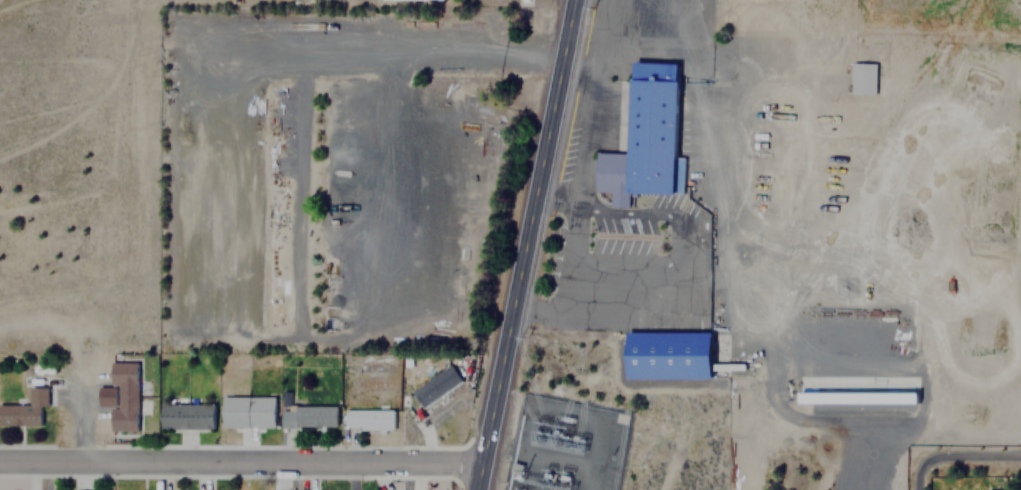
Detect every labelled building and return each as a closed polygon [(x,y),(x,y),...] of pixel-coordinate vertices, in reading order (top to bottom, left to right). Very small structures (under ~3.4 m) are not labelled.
[(675,62),(629,61),(627,152),(595,151),(594,190),(609,191),(609,205),(626,206),(627,192),(672,193),(675,62)] [(873,62),(849,62),(849,93),(873,93),(873,62)] [(633,331),(720,330),(721,378),(634,379),(633,331)] [(136,361),(109,361),(109,385),(116,385),(116,408),(108,408),(108,431),(135,431),(136,361)] [(422,407),(460,381),(448,363),(409,389),(422,407)] [(46,406),(46,386),(28,386),(28,404),(0,404),(0,425),(39,425),(39,406),(46,406)] [(805,390),(922,389),(922,400),(805,401),(805,390)] [(220,396),(220,428),(273,427),(273,395),(220,396)] [(159,429),(212,429),(212,404),(159,404),(159,429)] [(335,405),(280,405),(280,427),(335,427),(335,405)] [(392,409),(343,409),(343,429),(392,429),(392,409)]
